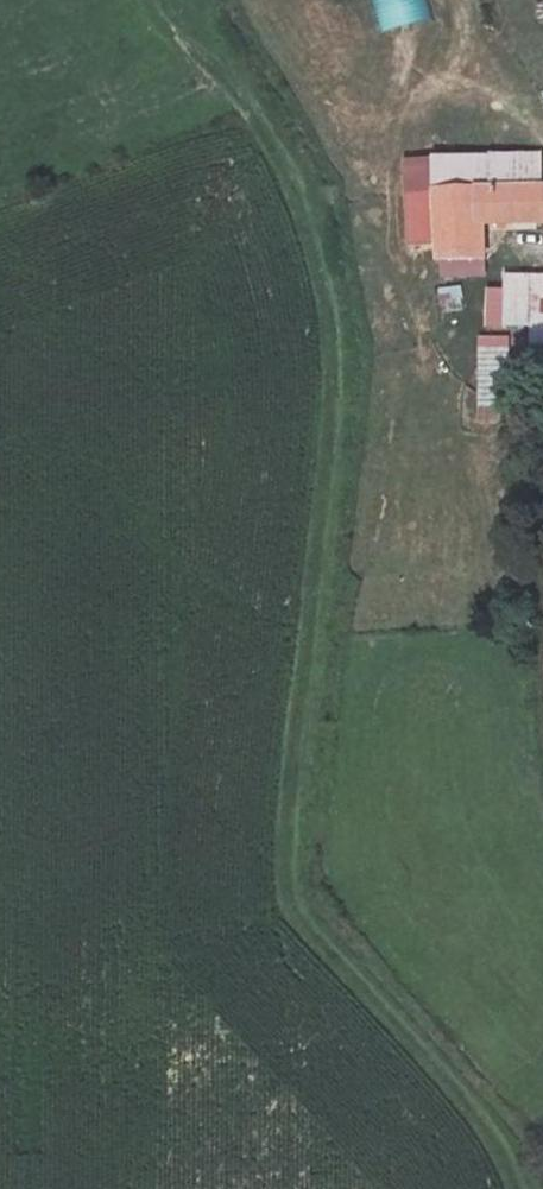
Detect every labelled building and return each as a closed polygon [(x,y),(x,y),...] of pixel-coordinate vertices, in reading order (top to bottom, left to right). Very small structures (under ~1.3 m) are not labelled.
[(387,29),(432,17),(427,0),(379,0),(387,29)] [(435,188),(538,185),(539,154),(404,160),(407,243),(438,242),(435,188)] [(439,257),(485,255),(484,220),(542,217),(542,185),(538,185),(435,188),(438,242),(439,257)] [(486,275),(485,255),(439,257),(441,275),(486,275)] [(505,272),(504,289),(489,288),(488,329),(531,330),(531,344),(542,344),(542,273),(505,272)] [(512,337),(479,336),(477,421),(510,422),(512,337)]
